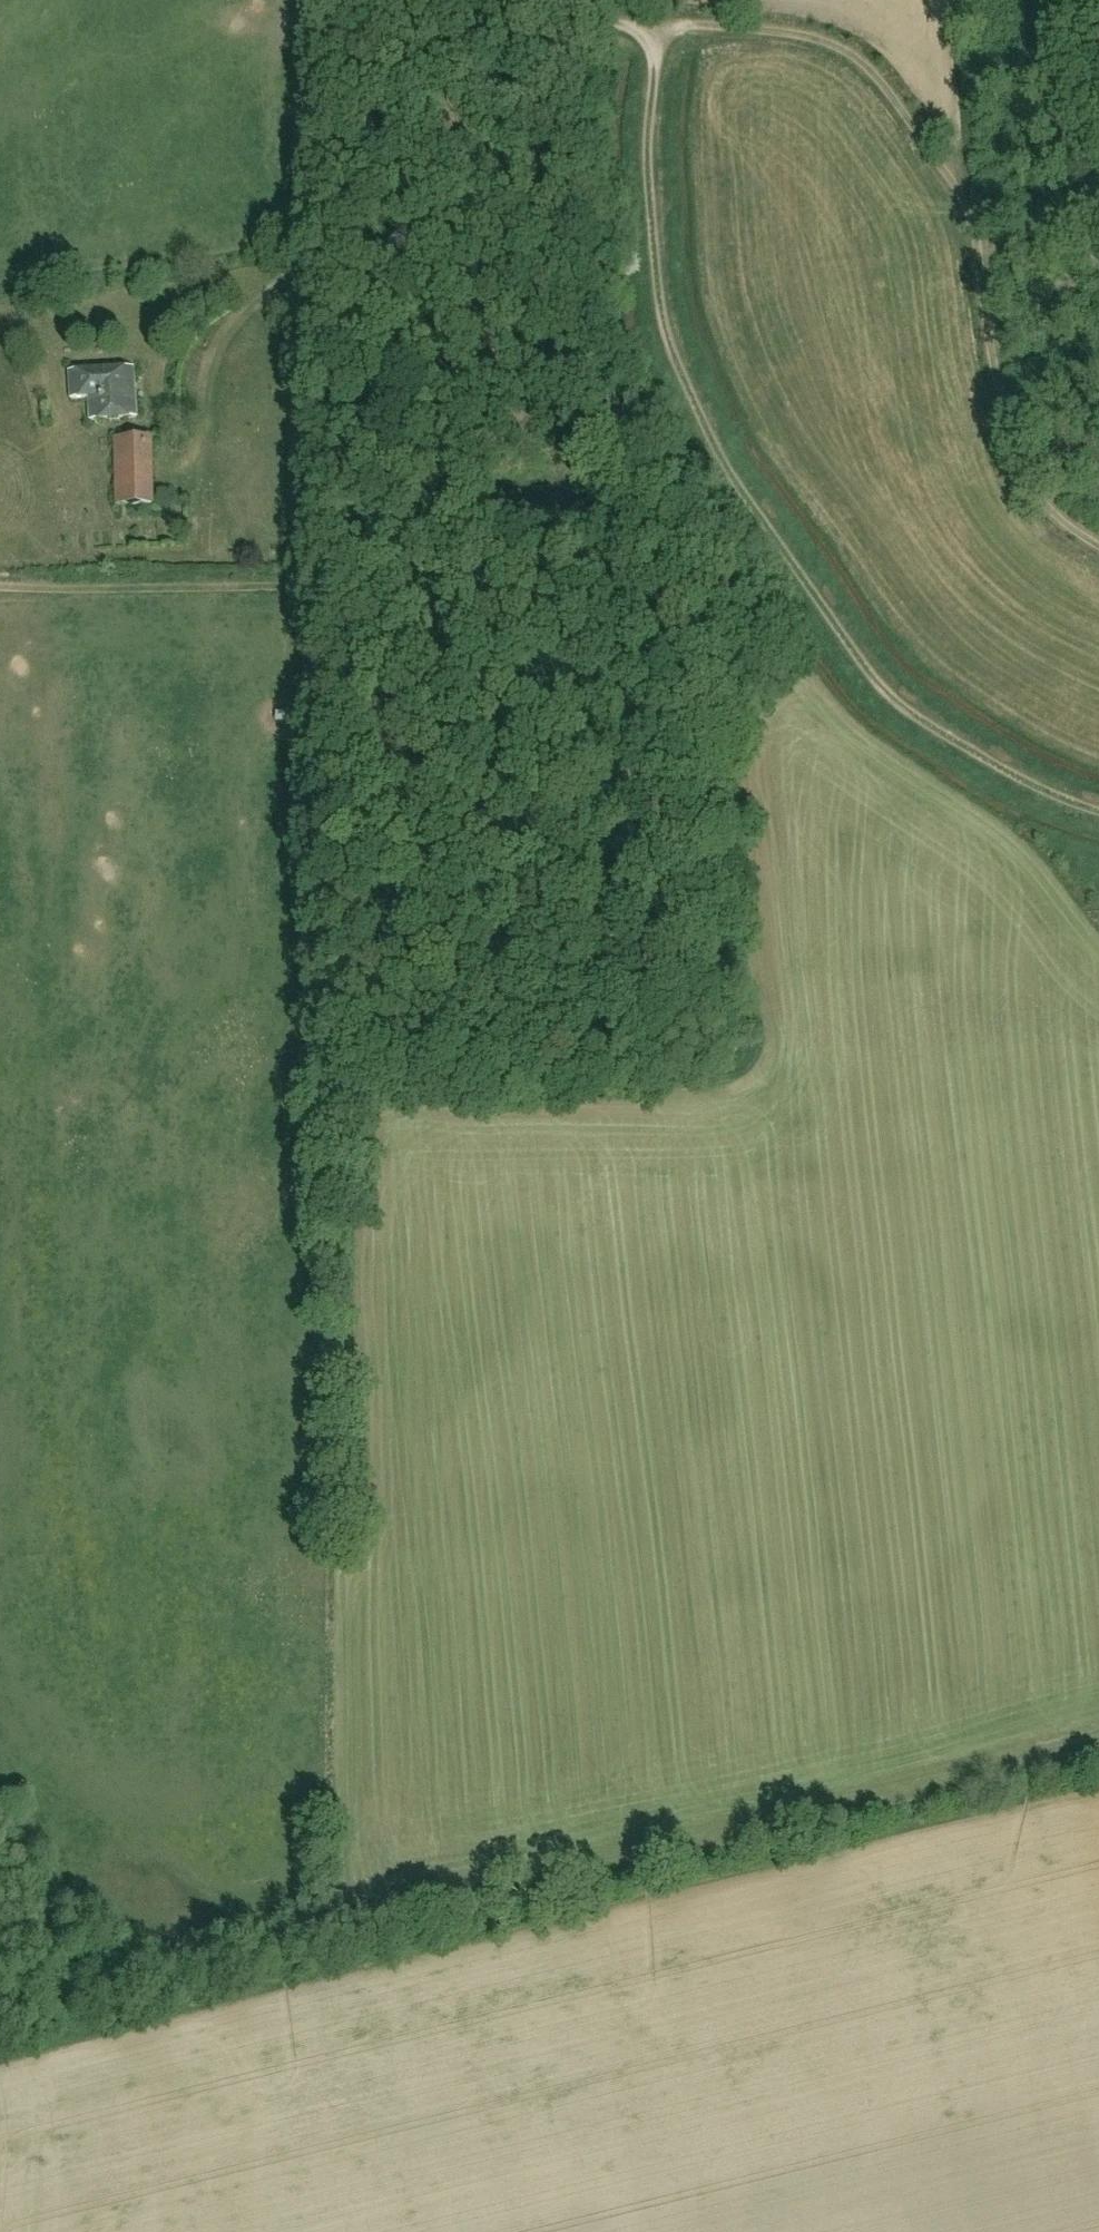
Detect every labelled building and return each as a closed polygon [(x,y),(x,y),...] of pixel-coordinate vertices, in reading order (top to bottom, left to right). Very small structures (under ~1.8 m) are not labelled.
[(91,420),(134,417),(131,367),(68,371),(70,398),(75,398),(90,397),(91,420)] [(117,505),(155,504),(154,436),(116,437),(117,505)]
